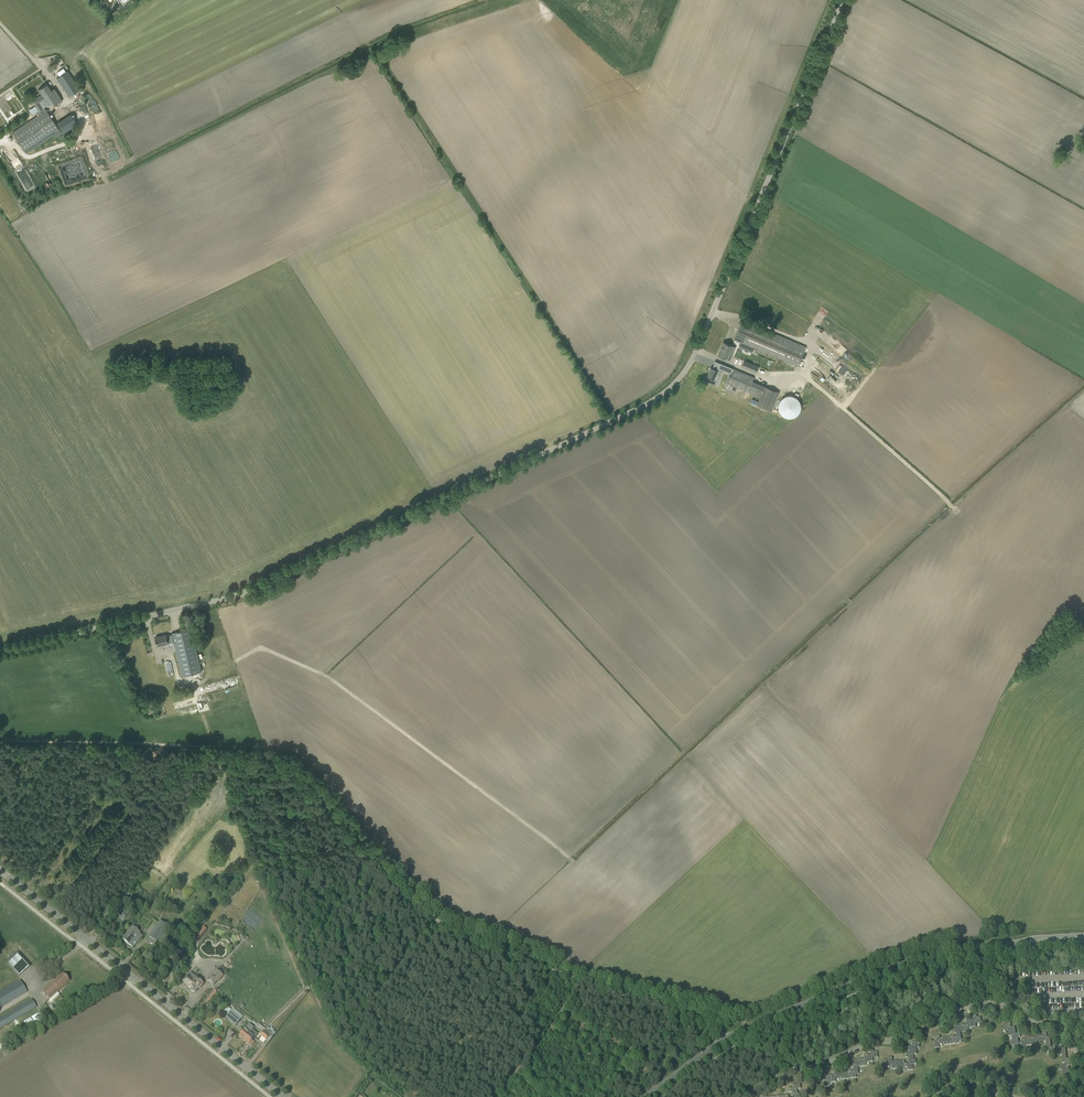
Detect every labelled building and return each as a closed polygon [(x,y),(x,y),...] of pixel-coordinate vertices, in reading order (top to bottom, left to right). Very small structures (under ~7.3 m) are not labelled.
[(56,78),(68,97),(79,89),(67,71),(56,78)] [(35,112),(37,116),(45,110),(44,107),(52,102),(54,106),(62,101),(54,88),(51,90),(47,83),(38,89),(41,95),(31,101),(35,107),(31,109),(34,113),(35,112)] [(45,110),(37,116),(12,132),(24,151),(58,129),(45,110)] [(56,123),(63,134),(78,125),(71,114),(56,123)] [(19,162),(13,147),(5,151),(11,165),(19,162)] [(829,313),(825,319),(831,322),(834,317),(829,313)] [(792,341),(748,322),(743,320),(734,339),(784,360),(797,366),(806,347),(792,341)] [(723,342),(717,355),(726,359),(727,358),(730,360),(734,351),(733,351),(735,347),(732,346),(732,344),(728,343),(728,344),(723,342)] [(741,343),(739,347),(751,352),(753,348),(741,343)] [(875,361),(880,355),(871,347),(868,351),(873,355),(870,358),(875,361)] [(741,367),(756,373),(759,366),(744,360),(741,367)] [(719,368),(731,374),(733,369),(730,367),(729,367),(724,365),(721,363),(719,368)] [(722,372),(711,367),(707,376),(709,377),(708,378),(706,382),(713,385),(715,380),(718,381),(722,372)] [(754,377),(733,369),(727,384),(760,397),(756,405),(772,411),(779,393),(764,386),(765,386),(752,381),(754,377)] [(775,405),(787,420),(802,408),(790,393),(775,405)] [(155,637),(156,642),(157,645),(168,642),(173,641),(182,676),(201,672),(191,628),(171,633),(172,636),(167,638),(166,634),(155,637)] [(116,914),(123,920),(129,913),(121,907),(116,914)] [(158,941),(162,943),(171,930),(167,927),(168,927),(160,922),(149,937),(157,943),(158,941)] [(140,934),(140,933),(132,927),(127,933),(122,939),(130,945),(133,947),(142,936),(140,934)] [(0,945),(3,948),(1,951),(10,961),(8,963),(19,976),(30,966),(19,952),(20,951),(11,942),(7,938),(0,945)] [(178,959),(172,954),(168,960),(174,964),(178,959)] [(208,981),(213,985),(222,974),(217,970),(208,981)] [(188,975),(183,981),(190,987),(189,987),(191,989),(191,990),(193,992),(194,992),(195,992),(200,986),(201,987),(204,984),(197,978),(196,977),(190,973),(188,975)] [(42,992),(49,1000),(69,981),(62,974),(42,992)] [(27,992),(20,980),(0,992),(0,1008),(27,992)] [(204,1002),(207,1004),(215,992),(211,990),(204,1002)] [(36,1007),(30,998),(25,1001),(26,1003),(0,1018),(0,1028),(36,1007)] [(226,1017),(236,1025),(241,1019),(231,1010),(226,1017)] [(43,1018),(44,1017),(42,1013),(40,1014),(39,1013),(16,1027),(20,1034),(44,1020),(43,1018)] [(974,1020),(971,1020),(971,1028),(976,1027),(975,1024),(981,1023),(980,1017),(977,1018),(976,1015),(972,1016),(973,1018),(974,1020)] [(965,1025),(963,1025),(964,1032),(966,1032),(967,1032),(970,1031),(969,1028),(971,1028),(971,1020),(966,1021),(967,1025),(965,1025)] [(266,1029),(258,1023),(255,1027),(263,1033),(260,1036),(266,1040),(269,1036),(272,1038),(274,1035),(267,1030),(266,1029)] [(1007,1030),(1008,1032),(1015,1031),(1015,1027),(1010,1027),(1010,1025),(1011,1025),(1011,1023),(1003,1024),(1004,1030),(1007,1030)] [(239,1036),(246,1042),(248,1039),(246,1037),(254,1028),(249,1024),(239,1036)] [(955,1033),(956,1033),(960,1033),(964,1032),(963,1025),(961,1025),(961,1026),(957,1026),(957,1025),(954,1026),(955,1033)] [(248,1039),(246,1042),(251,1047),(255,1043),(252,1041),(258,1034),(253,1030),(254,1028),(246,1037),(248,1039)] [(1012,1036),(1012,1041),(1018,1040),(1018,1037),(1020,1037),(1020,1033),(1017,1033),(1017,1034),(1015,1034),(1015,1031),(1008,1032),(1008,1036),(1012,1036)] [(952,1037),(953,1044),(955,1044),(956,1044),(959,1043),(959,1040),(961,1040),(960,1033),(956,1033),(956,1037),(954,1037),(952,1037)] [(1046,1041),(1046,1045),(1051,1044),(1050,1037),(1046,1037),(1046,1035),(1047,1035),(1047,1033),(1043,1034),(1043,1036),(1040,1036),(1040,1042),(1046,1041)] [(944,1044),(943,1038),(940,1038),(940,1036),(936,1036),(936,1039),(937,1039),(937,1041),(934,1041),(934,1046),(935,1048),(939,1048),(939,1044),(944,1044)] [(1041,1044),(1040,1042),(1040,1036),(1037,1037),(1033,1038),(1033,1037),(1031,1038),(1032,1045),(1041,1044)] [(1032,1045),(1031,1038),(1028,1038),(1028,1039),(1022,1040),(1022,1042),(1023,1046),(1032,1045)] [(1021,1047),(1023,1046),(1022,1042),(1020,1043),(1018,1044),(1018,1040),(1012,1041),(1011,1041),(1011,1046),(1015,1045),(1015,1051),(1021,1050),(1021,1047)] [(908,1047),(908,1051),(916,1050),(916,1048),(919,1048),(919,1047),(918,1041),(911,1042),(911,1044),(912,1044),(912,1046),(908,1047)] [(1056,1054),(1056,1053),(1055,1047),(1053,1047),(1053,1048),(1051,1048),(1051,1044),(1046,1045),(1047,1052),(1049,1052),(1050,1055),(1053,1055),(1054,1055),(1056,1054)] [(1061,1052),(1061,1056),(1066,1055),(1065,1048),(1062,1048),(1062,1046),(1062,1044),(1058,1045),(1058,1047),(1055,1047),(1056,1053),(1061,1052)] [(870,1054),(867,1055),(868,1062),(873,1062),(872,1058),(878,1057),(877,1052),(874,1052),(873,1050),(869,1050),(870,1053),(870,1052),(870,1054)] [(907,1058),(908,1061),(914,1060),(913,1055),(916,1054),(916,1050),(908,1051),(909,1054),(907,1054),(905,1054),(905,1058),(907,1058)] [(862,1059),(859,1059),(860,1067),(863,1066),(863,1067),(864,1067),(864,1066),(867,1066),(866,1062),(868,1062),(867,1055),(863,1055),(864,1059),(862,1060),(862,1059)] [(1065,1063),(1065,1066),(1069,1065),(1069,1066),(1071,1065),(1071,1058),(1068,1058),(1068,1059),(1066,1059),(1066,1055),(1061,1056),(1062,1063),(1065,1063)] [(891,1069),(896,1069),(895,1061),(892,1062),(892,1060),(892,1057),(888,1058),(888,1060),(885,1061),(886,1066),(891,1066),(891,1069)] [(851,1068),(853,1068),(857,1067),(860,1067),(859,1059),(857,1060),(854,1061),(854,1060),(850,1060),(851,1068)] [(904,1064),(905,1068),(907,1067),(907,1071),(913,1070),(912,1065),(916,1064),(915,1060),(914,1060),(908,1061),(908,1064),(906,1064),(906,1063),(904,1064)] [(1069,1065),(1065,1066),(1061,1066),(1062,1076),(1070,1075),(1069,1071),(1068,1068),(1069,1068),(1069,1066),(1069,1065)] [(849,1071),(849,1072),(850,1079),(852,1078),(852,1079),(853,1079),(853,1078),(856,1078),(856,1074),(858,1074),(857,1067),(853,1068),(853,1072),(851,1072),(851,1071),(849,1071)] [(834,1075),(831,1075),(832,1083),(836,1082),(835,1079),(841,1078),(840,1072),(837,1073),(836,1070),(832,1071),(833,1073),(834,1075)] [(843,1072),(840,1072),(841,1078),(841,1080),(850,1079),(849,1072),(843,1072)] [(832,1083),(831,1075),(826,1076),(827,1080),(825,1080),(823,1080),(823,1087),(826,1087),(827,1087),(830,1086),(829,1083),(832,1083)] [(791,1092),(792,1095),(797,1094),(797,1089),(800,1089),(799,1084),(792,1085),(793,1089),(791,1089),(791,1088),(788,1089),(789,1093),(791,1092)]
